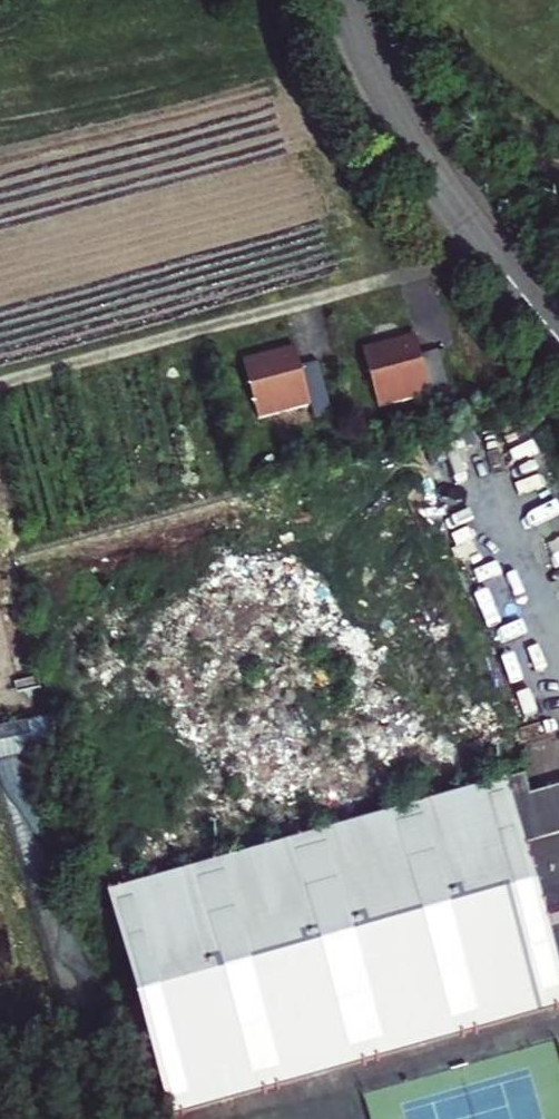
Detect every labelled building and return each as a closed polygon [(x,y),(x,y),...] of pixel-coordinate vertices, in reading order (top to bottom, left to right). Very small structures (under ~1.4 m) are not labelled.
[(417,337),(358,351),(371,403),(430,389),(436,408),(452,404),(440,353),(423,358),(417,337)] [(297,347),(245,359),(260,418),(311,405),(315,418),(334,413),(320,363),(302,367),(297,347)] [(0,728),(0,766),(67,754),(60,717),(0,728)] [(526,769),(172,872),(108,891),(172,1112),(558,999),(558,798),(536,805),(532,789),(526,769)] [(532,789),(536,805),(558,798),(558,781),(532,789)]
